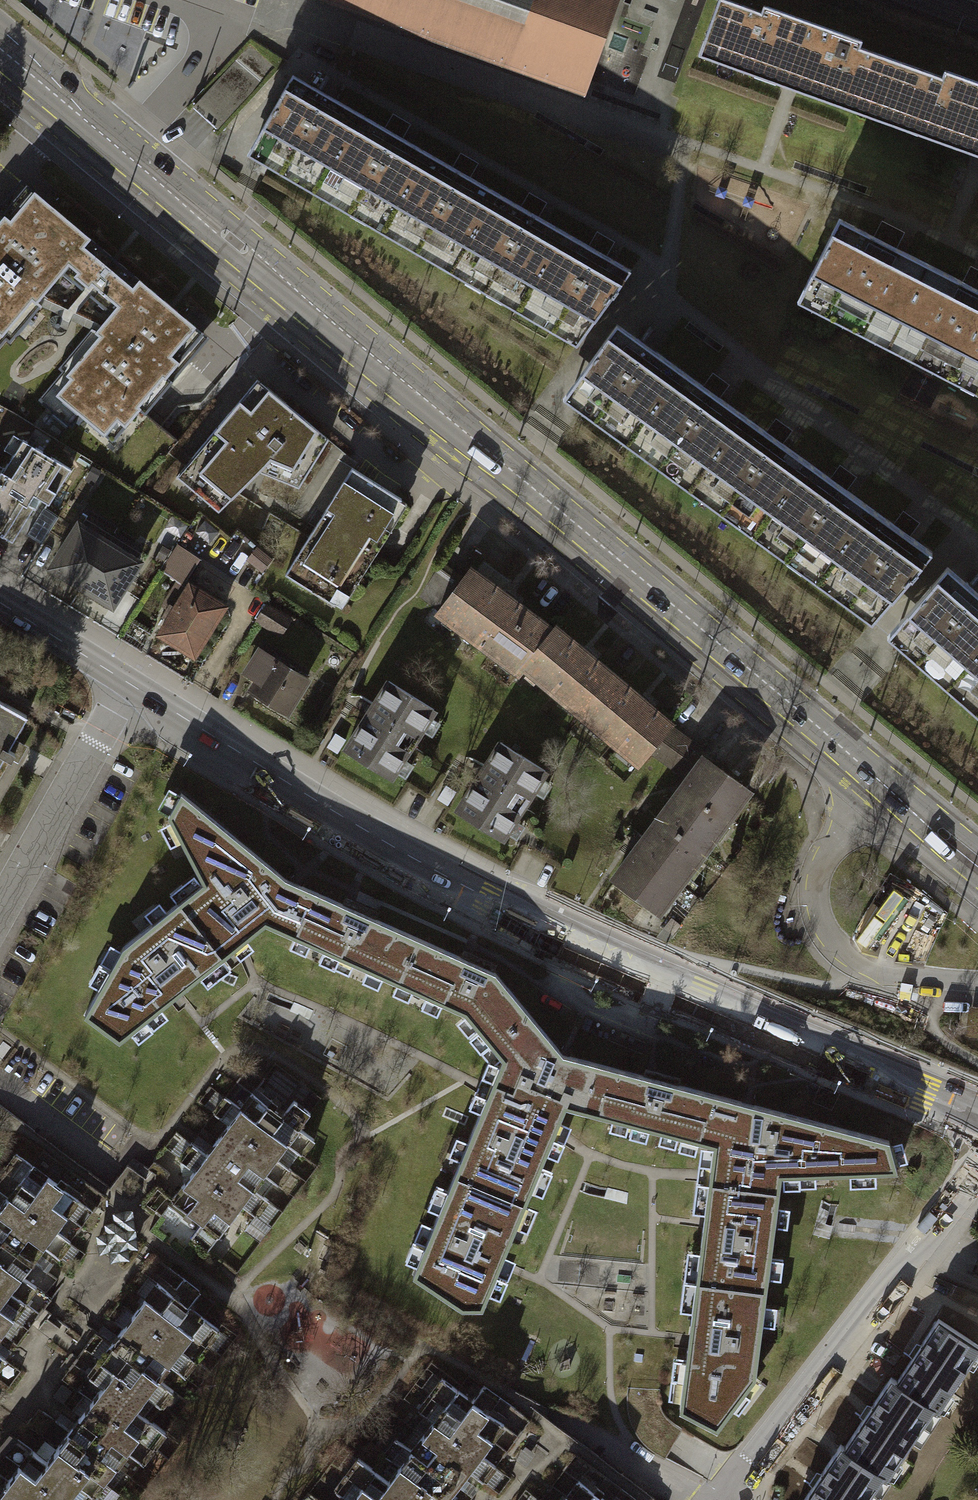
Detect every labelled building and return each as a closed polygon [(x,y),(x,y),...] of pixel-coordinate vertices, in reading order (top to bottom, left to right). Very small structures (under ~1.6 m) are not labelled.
[(584,88),(616,0),(338,0),(584,88)] [(693,54),(790,89),(977,156),(977,90),(724,0),(713,0),(693,54)] [(250,44),(192,107),(205,118),(217,129),(275,67),(250,44)] [(311,88),(288,74),(243,153),(571,343),(626,269),(578,242),(514,204),(445,165),(380,126),(311,88)] [(180,362),(190,349),(178,338),(191,322),(39,195),(26,209),(14,199),(2,213),(0,211),(0,346),(6,340),(10,343),(48,297),(44,294),(62,273),(110,313),(95,331),(92,328),(58,368),(62,371),(38,400),(71,427),(81,416),(101,432),(113,417),(125,427),(139,410),(145,415),(146,413),(185,366),(180,362)] [(792,301),(977,394),(977,291),(896,249),(834,218),(792,301)] [(558,396),(867,621),(928,551),(904,533),(841,488),(779,443),(713,395),(657,355),(612,323),(558,396)] [(328,439),(257,380),(176,476),(218,512),(260,471),(299,487),(328,439)] [(12,542),(34,507),(28,503),(34,495),(49,504),(71,468),(23,438),(5,467),(3,466),(0,471),(0,534),(12,542)] [(352,468),(285,575),(335,606),(402,498),(352,468)] [(58,517),(43,508),(26,535),(41,544),(58,517)] [(52,567),(82,586),(109,544),(79,525),(52,567)] [(138,562),(109,544),(82,586),(111,605),(138,562)] [(882,633),(977,716),(977,595),(943,565),(882,633)] [(438,611),(460,582),(438,566),(419,598),(438,611)] [(519,671),(524,666),(553,630),(506,595),(470,568),(460,582),(438,611),(437,612),(519,671)] [(190,586),(160,634),(194,655),(224,607),(190,586)] [(268,602),(257,619),(283,635),(294,617),(268,602)] [(524,666),(581,713),(613,676),(584,652),(555,628),(553,630),(524,666)] [(261,649),(245,673),(258,681),(252,691),(286,713),(308,679),(261,649)] [(641,699),(613,676),(581,713),(639,762),(649,750),(669,726),(671,724),(641,699)] [(389,681),(345,749),(391,778),(434,709),(389,681)] [(2,755),(10,760),(20,743),(12,739),(25,715),(0,701),(0,759),(2,755)] [(700,749),(669,726),(649,750),(681,773),(700,749)] [(500,741),(457,811),(502,839),(546,770),(500,741)] [(706,757),(660,819),(702,850),(748,788),(706,757)] [(203,883),(177,902),(222,958),(266,923),(278,929),(299,886),(283,880),(182,792),(167,815),(203,883)] [(657,911),(702,850),(660,819),(615,880),(657,911)] [(495,972),(299,886),(278,929),(465,1012),(491,1044),(528,1014),(495,972)] [(122,945),(84,1014),(116,1040),(222,958),(177,902),(122,945)] [(972,1010),(969,1033),(977,1034),(977,1010),(972,1010)] [(561,1054),(528,1014),(491,1044),(502,1059),(453,1175),(524,1204),(567,1105),(581,1111),(594,1062),(561,1054)] [(889,1139),(594,1062),(581,1111),(713,1144),(707,1182),(779,1191),(782,1174),(897,1170),(889,1139)] [(193,1168),(170,1200),(200,1222),(189,1237),(207,1251),(240,1206),(254,1216),(267,1199),(252,1188),(263,1174),(277,1184),(289,1167),(275,1157),(285,1144),(299,1155),(312,1138),(297,1127),(308,1111),(292,1100),(281,1114),(250,1092),(239,1107),(223,1096),(212,1113),(226,1123),(205,1152),(190,1141),(178,1157),(193,1168)] [(27,1298),(42,1309),(51,1297),(21,1275),(43,1246),(57,1257),(70,1240),(54,1229),(77,1199),(15,1153),(0,1173),(0,1191),(6,1196),(0,1205),(0,1333),(27,1298)] [(483,1306),(524,1204),(453,1175),(412,1275),(462,1308),(483,1306)] [(766,1291),(779,1191),(707,1182),(695,1282),(766,1291)] [(116,1224),(100,1225),(101,1249),(138,1246),(136,1215),(116,1216),(116,1224)] [(125,1451),(141,1463),(164,1431),(149,1420),(171,1390),(157,1379),(168,1364),(183,1375),(217,1329),(186,1306),(198,1291),(181,1279),(171,1293),(155,1282),(111,1342),(104,1352),(87,1375),(101,1385),(46,1461),(30,1449),(0,1490),(0,1499),(89,1499),(125,1451)] [(754,1377),(766,1291),(695,1282),(677,1408),(716,1429),(754,1377)] [(896,1383),(933,1407),(937,1410),(977,1349),(977,1345),(938,1319),(936,1321),(937,1322),(896,1383)] [(104,1352),(111,1342),(94,1330),(87,1340),(104,1352)] [(445,1499),(467,1470),(482,1481),(495,1464),(480,1453),(514,1407),(483,1384),(471,1400),(440,1377),(417,1408),(432,1419),(409,1450),(394,1439),(372,1469),(357,1458),(335,1488),(348,1498),(346,1499),(445,1499)] [(887,1477),(933,1407),(896,1383),(890,1379),(844,1449),(882,1475),(887,1477)] [(37,1407),(24,1423),(40,1435),(52,1418),(37,1407)] [(14,1436),(7,1431),(0,1441),(0,1454),(1,1454),(14,1436)] [(882,1475),(844,1449),(840,1446),(804,1499),(866,1499),(882,1475)] [(577,1479),(562,1499),(605,1499),(577,1479)]
